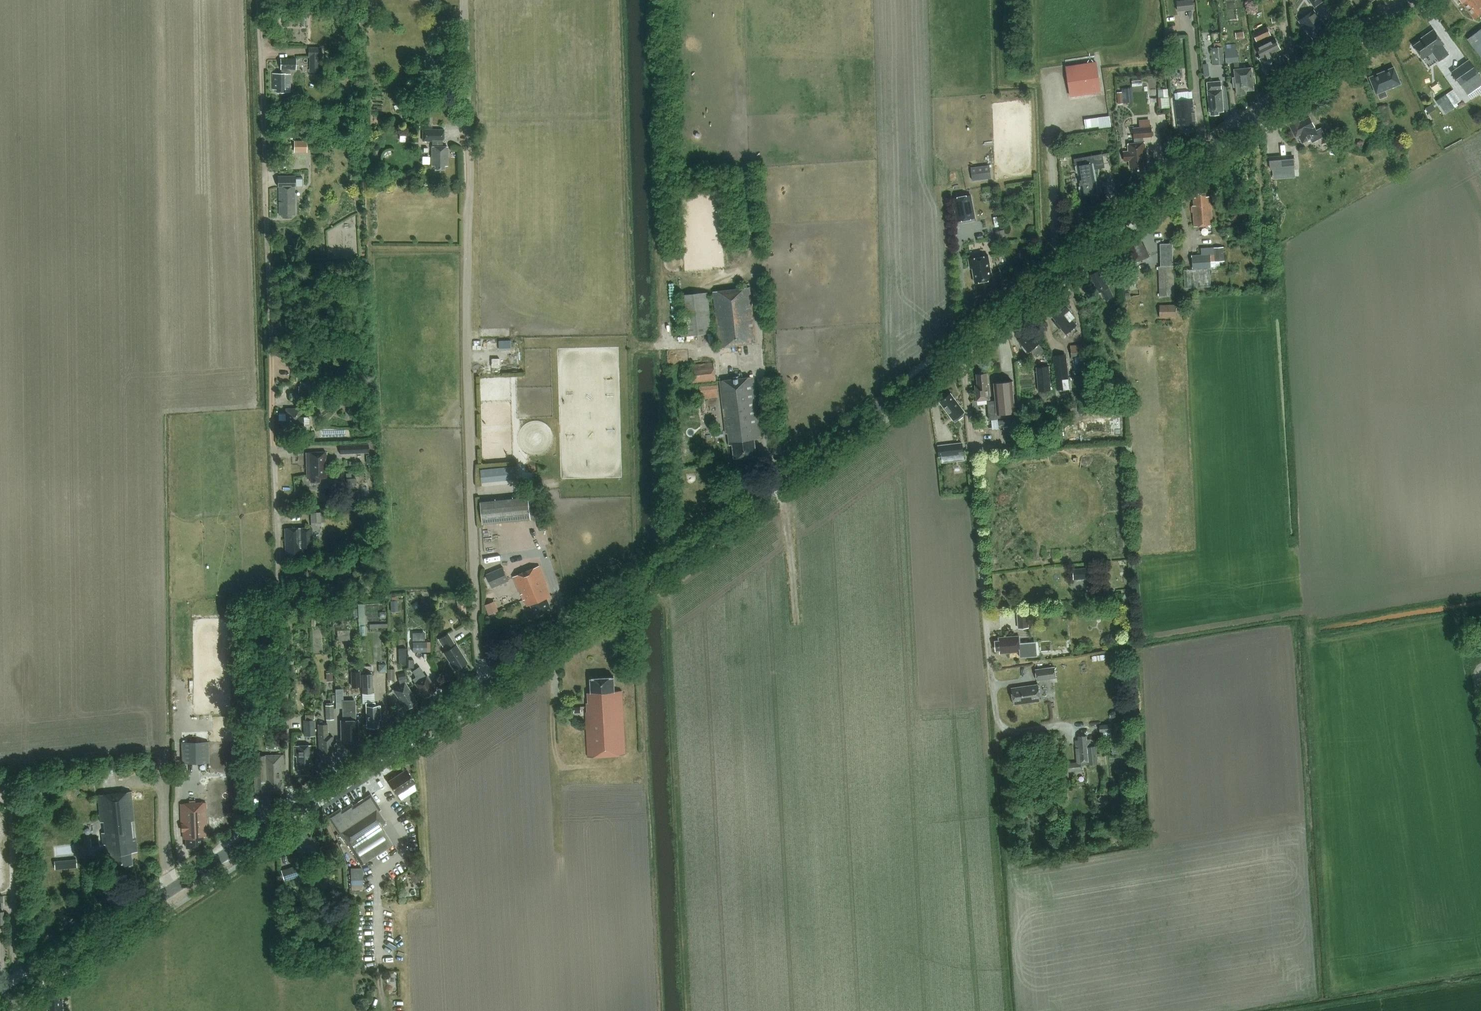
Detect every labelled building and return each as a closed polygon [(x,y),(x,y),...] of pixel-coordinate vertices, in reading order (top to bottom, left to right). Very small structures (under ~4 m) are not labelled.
[(1178,12),(1195,10),(1194,0),(1188,0),(1177,1),(1178,12)] [(1475,19),(1480,14),(1480,0),(1460,0),(1475,19)] [(1230,14),(1244,13),(1244,1),(1229,2),(1230,14)] [(1327,29),(1321,20),(1320,20),(1314,11),(1299,21),(1306,30),(1307,29),(1314,39),(1327,29)] [(1257,41),(1271,34),(1266,25),(1264,26),(1262,22),(1252,27),(1254,31),(1252,32),(1257,41)] [(1444,44),(1434,29),(1425,36),(1426,37),(1414,45),(1423,59),(1433,52),(1439,61),(1449,54),(1443,45),(1444,44)] [(1467,39),(1480,58),(1480,29),(1467,39)] [(1235,31),(1236,38),(1244,37),(1243,30),(1235,31)] [(1280,49),(1276,39),(1257,48),(1262,57),(1261,58),(1268,73),(1282,65),(1275,51),(1280,49)] [(1234,70),(1240,69),(1237,50),(1236,50),(1235,43),(1223,44),(1225,63),(1234,62),(1234,70)] [(308,56),(310,56),(321,55),(321,46),(308,46),(308,56)] [(1225,64),(1223,47),(1222,47),(1211,48),(1212,64),(1213,65),(1225,64)] [(321,56),(310,56),(310,71),(321,71),(321,56)] [(296,59),(281,59),(281,73),(273,73),(273,89),(277,89),(277,92),(285,92),(285,89),(291,89),(290,74),(289,69),(296,69),(296,59)] [(1451,71),(1467,95),(1480,85),(1480,78),(1469,59),(1451,71)] [(1096,61),(1065,66),(1070,97),(1101,92),(1096,61)] [(1240,69),(1234,70),(1235,78),(1233,78),(1234,87),(1236,86),(1237,94),(1246,93),(1246,90),(1254,90),(1252,67),(1240,69)] [(1376,94),(1378,93),(1380,99),(1387,96),(1385,90),(1401,84),(1394,67),(1370,77),(1376,94)] [(1224,111),(1222,90),(1221,81),(1208,82),(1208,91),(1210,112),(1211,111),(1211,115),(1219,114),(1219,111),(1224,111)] [(1169,97),(1158,97),(1159,109),(1170,108),(1169,97)] [(1194,112),(1193,106),(1192,98),(1175,100),(1178,127),(1181,127),(1182,131),(1193,130),(1192,126),(1195,126),(1195,121),(1196,120),(1195,112),(1194,112)] [(405,107),(403,101),(394,105),(396,110),(405,107)] [(1109,115),(1084,119),(1085,128),(1099,126),(1099,129),(1111,127),(1109,115)] [(1325,136),(1321,128),(1316,130),(1310,118),(1300,123),(1298,119),(1290,123),(1296,135),(1298,134),(1303,143),(1310,138),(1312,142),(1325,136)] [(1152,127),(1150,127),(1149,119),(1139,120),(1139,128),(1134,128),(1135,143),(1128,144),(1129,151),(1123,151),(1124,162),(1130,161),(1130,167),(1133,167),(1133,171),(1144,170),(1144,166),(1147,166),(1145,142),(1144,142),(1143,137),(1152,137),(1152,127)] [(423,129),(423,140),(432,140),(432,166),(435,166),(435,169),(444,169),(445,166),(448,166),(448,157),(448,149),(448,146),(443,146),(443,141),(444,141),(444,129),(423,129)] [(294,139),(294,151),(307,151),(306,139),(294,139)] [(1093,155),(1074,158),(1075,166),(1076,173),(1078,172),(1081,186),(1079,187),(1080,195),(1099,192),(1095,169),(1093,155)] [(1270,169),(1295,167),(1294,156),(1269,159),(1270,169)] [(971,178),(990,178),(989,164),(970,165),(971,178)] [(296,186),(295,176),(279,177),(279,176),(278,176),(278,186),(279,186),(279,215),(283,215),(283,218),(292,217),(292,214),(295,214),(295,194),(295,186),(296,186)] [(1193,205),(1195,226),(1213,225),(1211,196),(1206,196),(1205,193),(1196,194),(1197,197),(1194,197),(1194,205),(1193,205)] [(968,196),(954,198),(958,221),(972,218),(968,196)] [(1005,228),(994,230),(997,244),(1007,241),(1005,228)] [(1149,256),(1145,245),(1143,246),(1139,235),(1125,241),(1129,252),(1128,252),(1132,263),(1149,256)] [(1175,295),(1172,246),(1161,246),(1162,266),(1159,266),(1160,296),(1175,295)] [(1215,248),(1215,261),(1224,260),(1224,247),(1215,248)] [(1201,249),(1201,255),(1192,255),(1193,269),(1211,268),(1211,262),(1215,262),(1214,248),(1201,249)] [(989,255),(969,259),(970,268),(973,268),(975,283),(993,279),(989,255)] [(1113,297),(1106,280),(1104,281),(1099,270),(1091,274),(1096,285),(1094,285),(1098,293),(1102,291),(1106,300),(1113,297)] [(713,291),(719,348),(756,343),(750,287),(713,291)] [(681,295),(685,336),(712,332),(708,292),(681,295)] [(1077,325),(1072,320),(1075,318),(1062,302),(1050,312),(1057,321),(1054,322),(1060,329),(1061,328),(1066,334),(1077,325)] [(1160,317),(1176,317),(1175,304),(1159,304),(1160,317)] [(1045,351),(1029,331),(1025,334),(1023,334),(1018,339),(1023,345),(1023,347),(1028,353),(1031,350),(1037,357),(1045,351)] [(500,350),(511,349),(511,340),(499,341),(500,350)] [(1084,365),(1084,358),(1083,344),(1071,345),(1072,359),(1075,359),(1076,366),(1084,365)] [(1054,355),(1057,390),(1070,388),(1066,354),(1054,355)] [(690,384),(717,381),(715,362),(688,365),(690,384)] [(1037,367),(1039,391),(1051,390),(1049,366),(1037,367)] [(990,399),(989,383),(988,384),(987,373),(977,374),(978,385),(975,385),(977,400),(990,399)] [(761,438),(754,377),(720,381),(726,433),(729,433),(730,445),(733,444),(735,458),(757,455),(755,439),(761,438)] [(990,418),(992,418),(999,417),(999,414),(1015,412),(1012,380),(994,382),(996,401),(988,401),(990,418)] [(301,417),(301,409),(304,409),(304,402),(305,402),(305,393),(313,393),(313,386),(311,386),(311,381),(300,381),(300,386),(298,386),(299,393),(291,394),(292,402),(296,402),(296,408),(286,409),(287,429),(302,428),(302,426),(310,425),(310,417),(301,417)] [(717,384),(700,386),(701,398),(718,397),(717,384)] [(960,405),(951,393),(940,401),(952,417),(954,415),(958,420),(964,416),(964,411),(960,405)] [(723,426),(715,427),(716,437),(724,436),(723,426)] [(963,442),(938,445),(940,456),(964,453),(963,442)] [(339,454),(369,452),(368,443),(339,445),(339,454)] [(326,451),(306,452),(307,478),(311,478),(311,482),(321,481),(320,478),(327,477),(326,451)] [(350,501),(349,493),(339,494),(340,501),(350,501)] [(484,524),(531,519),(529,497),(481,502),(484,524)] [(310,512),(311,522),(325,521),(324,512),(329,511),(328,507),(320,508),(320,511),(310,512)] [(312,527),(302,528),(285,528),(286,554),(289,554),(289,557),(299,557),(299,554),(303,554),(303,549),(312,548),(312,527)] [(1119,565),(1122,583),(1128,582),(1124,563),(1119,565)] [(546,585),(547,584),(540,566),(514,577),(524,600),(525,599),(528,606),(531,604),(536,615),(552,609),(547,598),(551,596),(546,585)] [(509,581),(504,568),(504,567),(487,574),(493,588),(509,581)] [(1091,579),(1090,567),(1073,569),(1074,580),(1091,579)] [(497,598),(494,591),(486,594),(489,601),(497,598)] [(467,599),(458,600),(459,614),(468,613),(467,599)] [(486,605),(490,615),(499,611),(495,601),(486,605)] [(1018,629),(1030,628),(1029,612),(1017,613),(1018,629)] [(353,639),(353,630),(342,630),(342,639),(353,639)] [(467,662),(456,644),(455,645),(448,634),(439,639),(443,646),(445,644),(448,649),(444,652),(455,670),(467,662)] [(1038,655),(1036,641),(1020,642),(1020,636),(999,638),(999,641),(995,641),(996,651),(1000,650),(1000,653),(1021,651),(1021,657),(1038,655)] [(412,641),(412,651),(430,651),(430,641),(412,641)] [(435,690),(430,682),(431,682),(427,675),(426,676),(423,672),(420,666),(412,671),(416,677),(412,679),(424,697),(435,690)] [(1055,666),(1036,669),(1038,681),(1057,678),(1055,666)] [(351,672),(352,688),(361,687),(360,672),(351,672)] [(372,673),(361,674),(362,693),(372,692),(372,673)] [(586,712),(588,757),(626,754),(622,690),(615,691),(614,677),(591,678),(592,692),(588,692),(589,702),(587,702),(588,712),(586,712)] [(417,702),(412,695),(413,694),(405,682),(393,690),(401,702),(402,701),(406,708),(408,706),(409,707),(417,702)] [(1015,705),(1041,701),(1039,684),(1012,688),(1015,705)] [(372,692),(362,693),(362,703),(366,703),(367,727),(379,726),(379,719),(380,719),(380,705),(375,706),(374,702),(374,692),(372,692)] [(358,729),(357,720),(355,720),(354,700),(343,701),(343,720),(341,720),(341,734),(342,734),(342,741),(357,741),(357,733),(356,733),(356,729),(358,729)] [(314,714),(303,714),(304,736),(315,735),(314,714)] [(328,737),(327,728),(327,723),(318,724),(318,728),(319,755),(322,755),(322,758),(331,758),(331,748),(333,748),(333,737),(328,737)] [(1097,761),(1097,752),(1092,753),(1092,747),(1091,747),(1091,739),(1087,739),(1087,736),(1079,737),(1079,740),(1076,740),(1078,762),(1064,763),(1065,772),(1082,771),(1081,762),(1089,761),(1089,764),(1098,763),(1097,761)] [(182,762),(209,761),(208,739),(181,740),(182,762)] [(311,763),(310,745),(294,745),(294,756),(297,756),(297,769),(300,769),(300,773),(309,773),(308,763),(311,763)] [(285,770),(285,764),(283,764),(283,755),(254,755),(255,792),(267,792),(267,793),(282,792),(282,781),(281,770),(285,770)] [(415,783),(406,769),(388,781),(397,795),(415,783)] [(131,791),(98,795),(103,844),(106,844),(107,855),(110,855),(111,866),(132,864),(131,852),(137,852),(131,791)] [(393,844),(381,825),(385,822),(375,808),(378,806),(371,794),(353,806),(351,804),(342,811),(340,809),(328,817),(338,833),(341,837),(343,836),(361,864),(393,844)] [(207,836),(205,802),(181,804),(182,831),(183,831),(184,839),(186,838),(187,848),(204,847),(203,836),(207,836)] [(318,847),(311,837),(309,838),(304,830),(292,839),(298,848),(296,849),(302,858),(318,847)] [(285,881),(304,875),(300,864),(282,870),(285,881)] [(364,879),(363,867),(351,868),(352,879),(364,879)] [(415,869),(408,873),(413,882),(420,878),(415,869)] [(310,923),(324,922),(323,914),(310,915),(310,923)] [(62,999),(59,1000),(59,996),(50,996),(50,1000),(46,1000),(47,1010),(63,1010),(62,999)]
